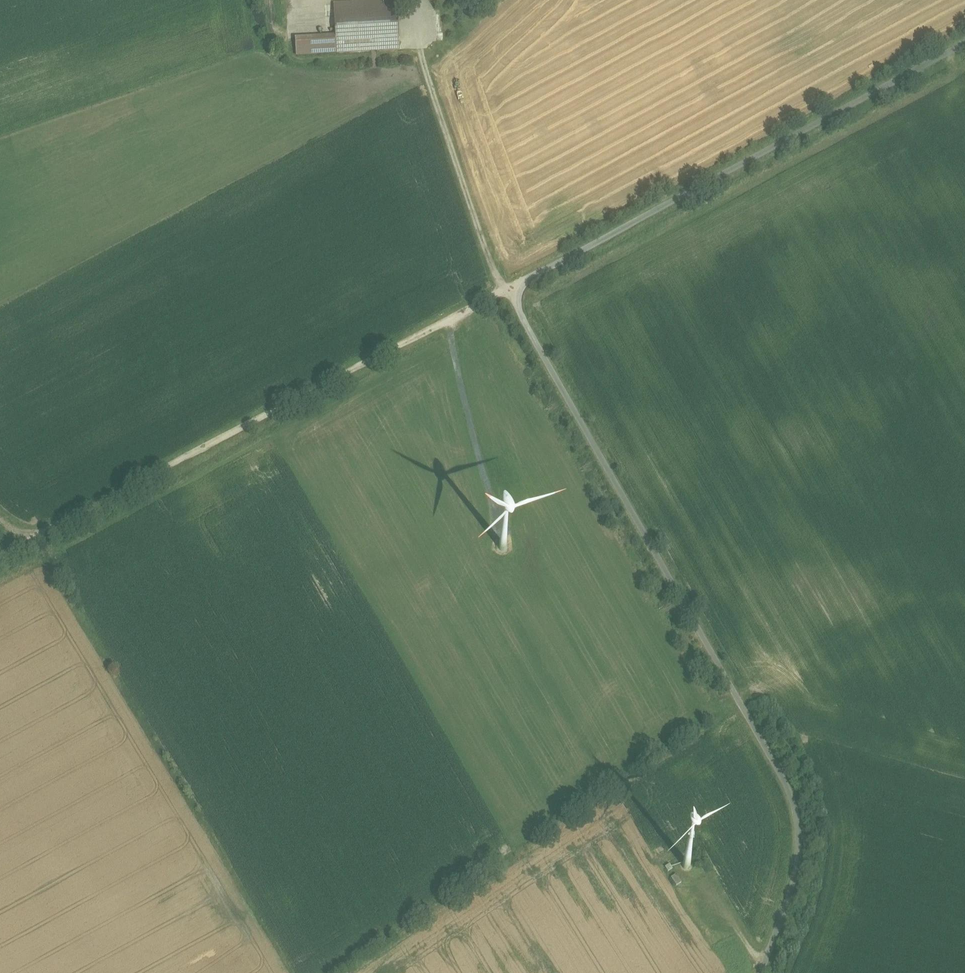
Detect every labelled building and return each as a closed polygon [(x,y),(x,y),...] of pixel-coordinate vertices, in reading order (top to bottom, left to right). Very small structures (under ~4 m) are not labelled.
[(384,0),(383,2),(383,6),(384,7),(385,9),(386,10),(386,11),(388,11),(390,12),(393,13),(395,12),(397,12),(398,11),(400,9),(400,8),(401,7),(401,6),(402,5),(402,3),(401,1),(401,0),(384,0)] [(383,2),(334,5),(337,54),(400,50),(397,13),(393,13),(384,13),(383,6),(383,5),(383,3),(383,2)]
